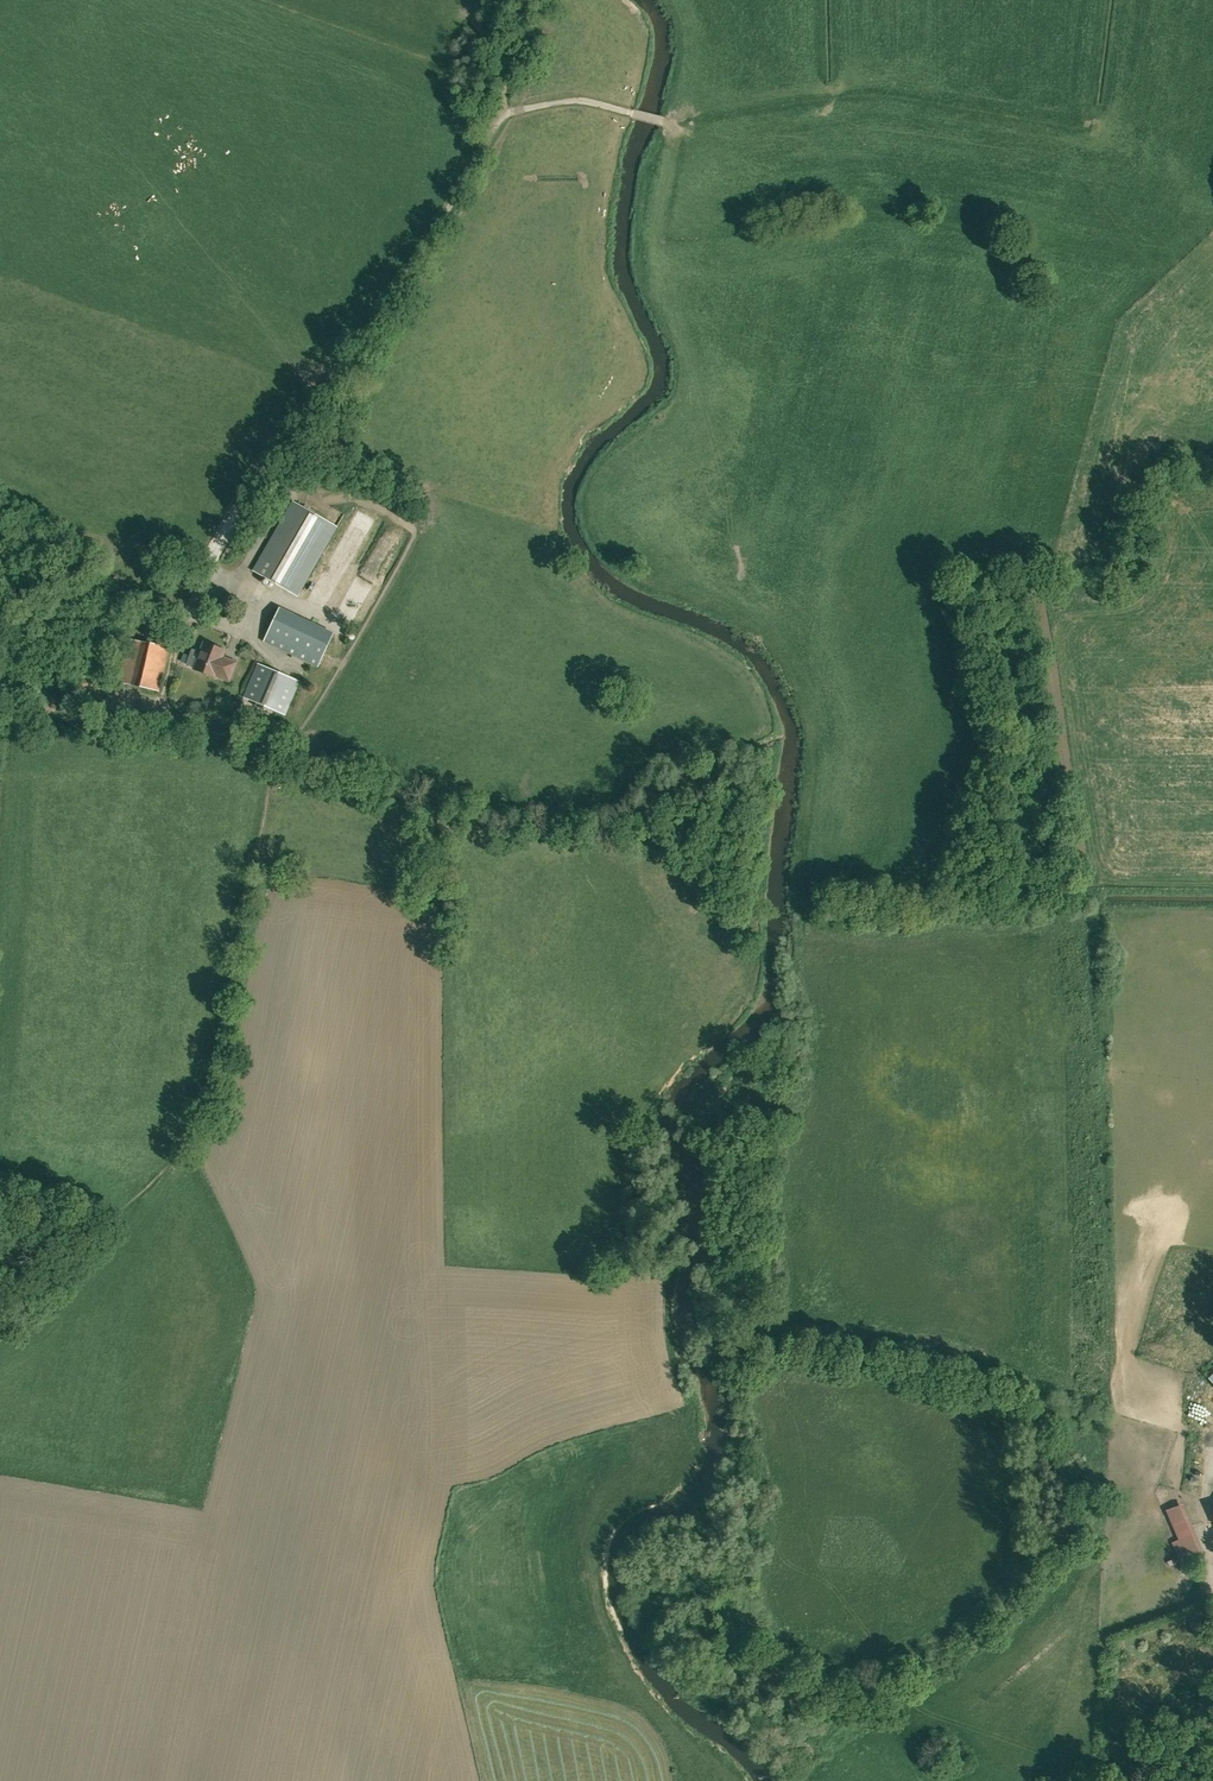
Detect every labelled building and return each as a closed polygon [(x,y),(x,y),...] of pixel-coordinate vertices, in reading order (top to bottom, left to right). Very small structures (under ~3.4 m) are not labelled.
[(297,595),(336,527),(293,501),(253,570),(297,595)] [(118,591),(118,578),(109,578),(109,591),(118,591)] [(334,634),(279,608),(263,641),(318,666),(334,634)] [(159,691),(169,648),(128,638),(118,682),(159,691)] [(213,674),(230,680),(236,662),(220,656),(222,649),(204,642),(194,669),(212,676),(213,674)] [(258,664),(244,696),(284,714),(298,681),(258,664)] [(1204,1380),(1212,1390),(1212,1372),(1204,1380)] [(1187,1556),(1188,1558),(1202,1552),(1194,1533),(1191,1534),(1179,1506),(1167,1510),(1180,1541),(1173,1544),(1179,1559),(1187,1556)]
